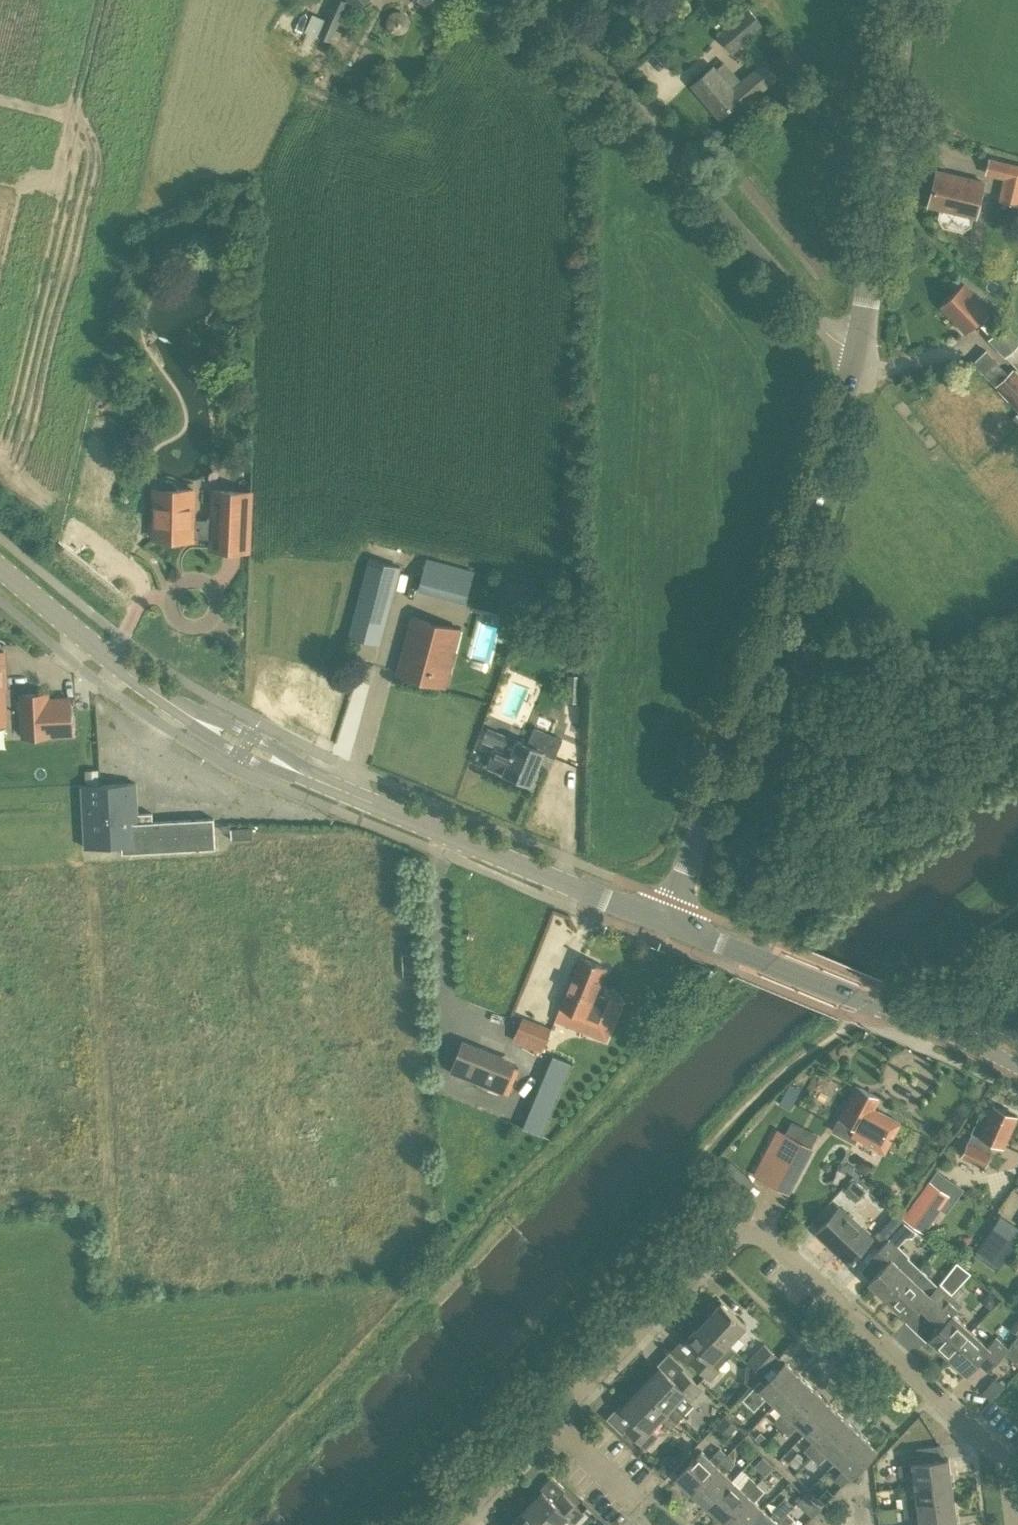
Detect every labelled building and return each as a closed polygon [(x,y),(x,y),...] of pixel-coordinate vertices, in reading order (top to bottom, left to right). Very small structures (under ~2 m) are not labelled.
[(367,0),(348,0),(356,9),(367,0)] [(732,54),(764,26),(748,7),(716,34),(732,54)] [(331,41),(342,15),(329,9),(318,35),(331,41)] [(744,106),(777,78),(764,62),(733,89),(714,67),(692,86),(720,119),(740,102),(744,106)] [(1007,162),(998,200),(1017,205),(1017,164),(1007,162)] [(976,216),(984,183),(936,171),(928,205),(940,208),(938,217),(944,226),(962,231),(971,225),(973,216),(976,216)] [(965,333),(989,310),(963,283),(939,305),(965,333)] [(1005,322),(988,339),(1017,370),(1017,336),(1005,322)] [(1013,367),(994,386),(1017,411),(1017,372),(1013,367)] [(176,489),(176,485),(176,484),(174,482),(173,481),(172,480),(170,479),(168,479),(166,479),(163,480),(162,481),(160,483),(158,488),(156,488),(154,538),(192,539),(193,533),(211,534),(210,549),(250,551),(252,492),(213,489),(212,522),(193,521),(195,490),(176,489)] [(474,570),(427,556),(418,587),(466,600),(474,570)] [(400,566),(368,558),(348,635),(380,643),(400,566)] [(446,686),(461,630),(411,616),(396,673),(446,686)] [(580,702),(582,675),(567,674),(566,701),(580,702)] [(46,700),(46,693),(21,694),(23,736),(48,735),(48,734),(71,733),(70,699),(46,700)] [(556,756),(563,738),(534,726),(527,744),(517,740),(513,750),(495,743),(485,766),(531,784),(544,751),(556,756)] [(137,813),(137,809),(136,782),(81,785),(84,848),(123,845),(123,852),(216,847),(214,818),(152,821),(152,812),(137,813)] [(230,828),(230,824),(221,824),(222,831),(231,831),(231,839),(252,838),(252,827),(230,828)] [(599,1022),(609,998),(597,993),(608,967),(581,956),(560,1006),(599,1022)] [(542,1051),(551,1028),(522,1016),(513,1039),(542,1051)] [(504,1093),(517,1060),(462,1039),(450,1072),(504,1093)] [(553,1133),(577,1060),(558,1054),(534,1127),(553,1133)] [(873,1108),(879,1097),(860,1086),(853,1098),(850,1096),(838,1117),(839,1118),(833,1129),(854,1141),(856,1136),(884,1151),(900,1122),(873,1108)] [(791,1109),(797,1096),(787,1091),(781,1103),(791,1109)] [(1004,1145),(1017,1115),(993,1103),(985,1121),(977,1117),(960,1156),(984,1167),(995,1141),(1004,1145)] [(818,1134),(792,1120),(785,1133),(776,1128),(752,1174),(789,1194),(814,1148),(811,1147),(818,1134)] [(947,1212),(963,1189),(937,1170),(903,1217),(924,1233),(941,1209),(947,1212)] [(856,1201),(865,1191),(853,1179),(843,1189),(856,1201)] [(848,1262),(871,1237),(840,1207),(816,1232),(848,1262)] [(884,1243),(904,1222),(895,1213),(875,1234),(884,1243)] [(909,1277),(898,1266),(910,1254),(902,1246),(915,1231),(904,1222),(884,1243),(868,1258),(880,1269),(869,1281),(888,1299),(909,1277)] [(1017,1240),(1017,1229),(1007,1222),(988,1249),(1004,1260),(1017,1240)] [(930,1317),(954,1291),(971,1272),(961,1265),(944,1286),(940,1282),(937,1284),(919,1267),(909,1277),(888,1299),(908,1318),(919,1307),(930,1317)] [(948,1355),(970,1332),(952,1314),(965,1301),(954,1291),(930,1317),(940,1326),(929,1337),(948,1355)] [(727,1343),(728,1342),(746,1324),(721,1301),(703,1320),(727,1343)] [(727,1343),(703,1320),(685,1339),(699,1352),(691,1361),(711,1380),(721,1370),(715,1365),(723,1357),(728,1357),(735,1349),(728,1342),(727,1343)] [(1008,1348),(996,1336),(985,1347),(970,1332),(948,1355),(966,1373),(977,1362),(1004,1388),(1017,1373),(1017,1365),(1005,1353),(1008,1348)] [(1017,1365),(1017,1334),(1008,1348),(1005,1353),(1017,1365)] [(763,1376),(779,1358),(763,1343),(747,1360),(763,1376)] [(776,1403),(801,1377),(786,1362),(765,1384),(760,1379),(742,1398),(754,1410),(768,1395),(776,1403)] [(660,1365),(641,1386),(677,1421),(684,1413),(673,1402),(682,1392),(691,1401),(703,1389),(682,1369),(673,1378),(660,1365)] [(781,1428),(816,1391),(801,1377),(776,1403),(784,1411),(774,1421),(781,1428)] [(670,1428),(677,1421),(641,1386),(621,1406),(633,1418),(624,1427),(644,1447),(657,1434),(649,1427),(659,1417),(670,1428)] [(806,1432),(831,1405),(816,1391),(781,1428),(788,1435),(798,1424),(806,1432)] [(811,1456),(846,1420),(831,1405),(806,1432),(813,1439),(804,1449),(811,1456)] [(728,1436),(737,1427),(725,1416),(716,1425),(728,1436)] [(835,1460),(861,1434),(846,1420),(811,1456),(818,1463),(828,1453),(835,1460)] [(763,1445),(769,1439),(755,1425),(749,1432),(763,1445)] [(861,1434),(835,1460),(844,1468),(834,1478),(841,1485),(876,1449),(861,1434)] [(692,1491),(727,1454),(720,1447),(710,1458),(701,1450),(676,1476),(692,1491)] [(707,1505),(732,1479),(724,1471),(734,1461),(727,1454),(692,1491),(707,1505)] [(914,1485),(950,1480),(947,1458),(911,1463),(898,1465),(900,1475),(913,1473),(914,1485)] [(812,1463),(802,1474),(820,1489),(830,1478),(812,1463)] [(722,1520),(762,1478),(755,1471),(740,1486),(732,1479),(707,1505),(722,1520)] [(762,1508),(754,1500),(765,1490),(757,1483),(762,1478),(722,1520),(728,1524),(746,1524),(762,1508)] [(904,1507),(953,1500),(950,1480),(914,1485),(915,1495),(902,1496),(904,1507)] [(541,1524),(558,1524),(566,1516),(573,1523),(583,1513),(561,1493),(553,1501),(543,1491),(525,1510),(541,1524)] [(762,1508),(746,1524),(774,1524),(787,1511),(794,1504),(785,1496),(779,1504),(780,1505),(770,1515),(762,1508)] [(955,1521),(953,1500),(904,1507),(905,1516),(918,1514),(919,1524),(927,1524),(955,1521)] [(525,1510),(511,1524),(541,1524),(525,1510)] [(795,1518),(787,1511),(774,1524),(788,1524),(795,1518)]
